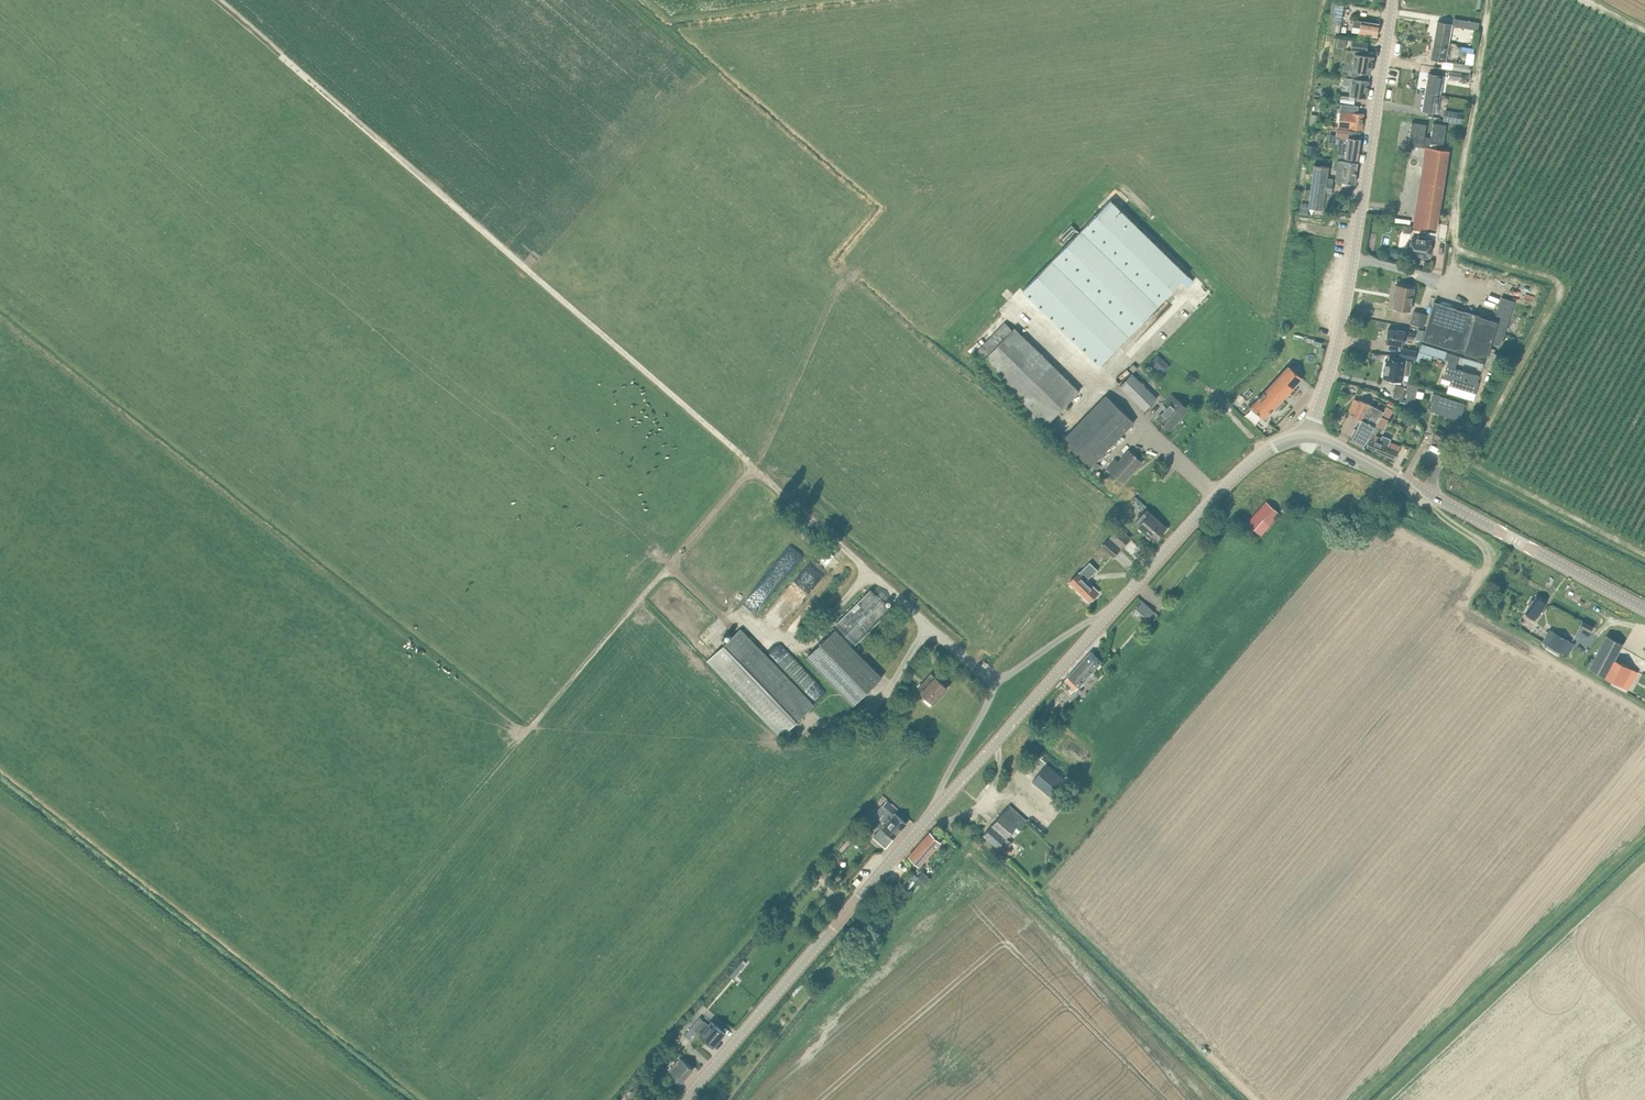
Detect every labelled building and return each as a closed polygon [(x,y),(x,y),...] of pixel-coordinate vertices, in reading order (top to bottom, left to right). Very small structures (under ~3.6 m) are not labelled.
[(1340,35),(1344,5),(1332,3),(1328,33),(1340,35)] [(1377,36),(1379,24),(1354,19),(1352,32),(1357,33),(1358,29),(1360,29),(1360,33),(1377,36)] [(1478,30),(1479,22),(1462,20),(1461,27),(1478,30)] [(1450,43),(1453,24),(1437,21),(1434,40),(1450,43)] [(1470,44),(1482,43),(1482,36),(1470,36),(1470,44)] [(1368,52),(1369,42),(1353,40),(1351,50),(1368,52)] [(1446,62),(1450,43),(1434,40),(1431,59),(1446,62)] [(1473,54),(1474,47),(1461,45),(1460,52),(1473,54)] [(1363,55),(1355,53),(1352,71),(1352,76),(1365,78),(1365,73),(1371,74),(1374,56),(1363,54),(1363,55)] [(1471,72),(1472,65),(1455,62),(1454,69),(1471,72)] [(1462,80),(1463,73),(1450,71),(1449,78),(1462,80)] [(1441,95),(1444,76),(1429,73),(1425,92),(1441,95)] [(1367,98),(1369,81),(1345,77),(1344,84),(1351,85),(1349,95),(1367,98)] [(1437,113),(1441,95),(1425,92),(1422,111),(1437,113)] [(1355,103),(1356,97),(1342,94),(1341,101),(1355,103)] [(1323,113),(1325,104),(1319,102),(1317,112),(1323,113)] [(1362,129),(1364,114),(1358,113),(1359,106),(1341,103),(1338,126),(1362,129)] [(1446,111),(1445,120),(1462,123),(1464,114),(1446,111)] [(1431,138),(1425,137),(1427,124),(1412,122),(1408,145),(1426,147),(1424,158),(1425,158),(1414,227),(1426,228),(1426,226),(1436,228),(1437,221),(1438,221),(1450,150),(1436,148),(1437,143),(1444,144),(1446,125),(1433,123),(1431,138)] [(1358,159),(1361,139),(1348,137),(1349,130),(1337,129),(1336,137),(1340,137),(1339,147),(1336,147),(1336,152),(1338,154),(1337,157),(1358,159)] [(1355,183),(1357,163),(1337,160),(1334,181),(1343,182),(1342,185),(1351,187),(1352,183),(1355,183)] [(1331,196),(1333,182),(1327,181),(1329,166),(1314,164),(1310,189),(1305,188),(1304,198),(1306,198),(1305,207),(1328,210),(1330,195),(1331,196)] [(1123,187),(1130,193),(1134,188),(1127,183),(1123,187)] [(1100,366),(1188,275),(1111,200),(1022,291),(1100,366)] [(1444,243),(1447,226),(1440,225),(1437,242),(1444,243)] [(1424,239),(1424,236),(1418,235),(1417,238),(1412,237),(1409,255),(1427,258),(1430,241),(1424,239)] [(1410,311),(1414,288),(1396,285),(1394,294),(1396,294),(1394,308),(1410,311)] [(1504,336),(1515,302),(1501,297),(1494,320),(1434,302),(1422,340),(1485,359),(1490,342),(1498,345),(1504,336)] [(1424,327),(1428,315),(1415,310),(1411,323),(1424,327)] [(1005,321),(974,354),(1048,425),(1080,391),(1014,328),(1013,329),(1005,321)] [(1406,331),(1406,330),(1397,328),(1397,330),(1388,329),(1385,342),(1403,346),(1405,337),(1414,339),(1415,332),(1406,331)] [(1332,355),(1335,342),(1329,340),(1326,353),(1332,355)] [(1157,355),(1162,364),(1175,357),(1170,348),(1157,355)] [(1401,348),(1400,357),(1416,360),(1418,351),(1401,348)] [(1431,361),(1434,352),(1426,350),(1424,359),(1431,361)] [(1476,393),(1479,382),(1477,381),(1479,376),(1455,368),(1459,356),(1447,353),(1445,359),(1448,360),(1443,377),(1451,379),(1449,385),(1476,393)] [(1407,375),(1410,361),(1401,359),(1390,357),(1389,362),(1386,361),(1383,377),(1394,379),(1401,381),(1402,374),(1407,375)] [(1134,372),(1138,368),(1134,364),(1130,368),(1134,372)] [(1265,419),(1303,378),(1288,365),(1258,398),(1251,407),(1265,419)] [(1145,411),(1157,398),(1132,373),(1120,386),(1145,411)] [(1410,383),(1405,404),(1413,406),(1418,385),(1410,383)] [(1403,398),(1404,387),(1395,386),(1393,397),(1403,398)] [(1094,471),(1100,465),(1096,461),(1134,422),(1107,395),(1063,440),(1094,471)] [(1170,430),(1188,409),(1172,395),(1164,404),(1168,407),(1157,418),(1170,430)] [(1461,416),(1465,403),(1440,396),(1435,413),(1454,419),(1456,414),(1461,416)] [(1365,447),(1377,425),(1383,412),(1384,411),(1370,404),(1360,400),(1354,416),(1362,419),(1356,429),(1355,428),(1349,439),(1364,447),(1365,447)] [(1383,412),(1381,416),(1388,420),(1393,410),(1387,407),(1384,411),(1383,412)] [(1381,427),(1377,425),(1365,447),(1395,459),(1399,450),(1400,445),(1392,442),(1390,441),(1391,439),(1382,435),(1381,437),(1376,435),(1381,427)] [(1446,443),(1450,435),(1437,428),(1433,436),(1446,443)] [(1123,482),(1142,462),(1129,450),(1119,462),(1115,459),(1107,468),(1123,482)] [(1266,501),(1248,523),(1256,530),(1257,531),(1262,535),(1265,531),(1280,514),(1274,509),(1266,501)] [(1154,541),(1166,528),(1147,509),(1135,522),(1154,541)] [(1122,547),(1130,538),(1118,527),(1110,536),(1122,547)] [(1113,557),(1120,550),(1108,539),(1102,547),(1113,557)] [(763,602),(804,549),(794,541),(752,594),(763,602)] [(824,553),(836,564),(847,552),(836,541),(824,553)] [(809,592),(830,563),(815,552),(793,581),(809,592)] [(1079,572),(1070,582),(1090,603),(1100,593),(1086,579),(1091,574),(1092,576),(1098,570),(1090,562),(1084,567),(1079,573),(1079,572)] [(771,605),(784,617),(806,594),(792,582),(771,605)] [(856,644),(883,617),(891,609),(871,589),(836,623),(856,644)] [(1546,603),(1537,597),(1534,601),(1532,599),(1528,604),(1531,605),(1526,613),(1535,619),(1546,603)] [(1148,618),(1154,611),(1143,601),(1137,608),(1148,618)] [(1591,632),(1594,626),(1583,621),(1580,626),(1591,632)] [(781,737),(815,705),(741,628),(707,660),(781,737)] [(882,677),(836,629),(807,657),(853,705),(882,677)] [(1567,656),(1569,653),(1575,644),(1550,629),(1543,641),(1567,656)] [(1623,644),(1607,635),(1589,668),(1621,685),(1630,668),(1615,659),(1623,644)] [(1091,651),(1085,658),(1068,677),(1076,684),(1078,686),(1095,667),(1101,660),(1091,651)] [(1121,656),(1120,655),(1118,653),(1116,652),(1110,658),(1114,662),(1121,656)] [(1115,663),(1114,662),(1110,658),(1103,665),(1108,670),(1115,663)] [(934,703),(948,687),(931,673),(919,686),(924,690),(922,692),(934,703)] [(1063,682),(1059,686),(1070,695),(1078,686),(1076,684),(1068,677),(1063,682)] [(1014,798),(1023,789),(1014,781),(1006,791),(1014,798)] [(897,809),(887,801),(885,804),(883,806),(882,805),(871,819),(875,822),(882,828),(874,837),(886,847),(907,823),(895,812),(897,809)] [(1018,835),(1023,830),(1020,828),(1027,820),(1009,805),(984,834),(999,847),(1002,844),(1008,849),(1012,843),(1007,838),(1011,833),(1017,837),(1018,836),(1018,835)] [(920,866),(941,842),(930,832),(908,856),(920,866)] [(919,877),(914,873),(910,877),(915,882),(918,878),(925,885),(931,879),(927,876),(925,879),(921,875),(919,877)] [(709,1025),(700,1018),(686,1034),(693,1040),(699,1034),(714,1047),(725,1033),(712,1022),(709,1025)] [(682,1082),(693,1069),(681,1058),(669,1071),(682,1082)]
